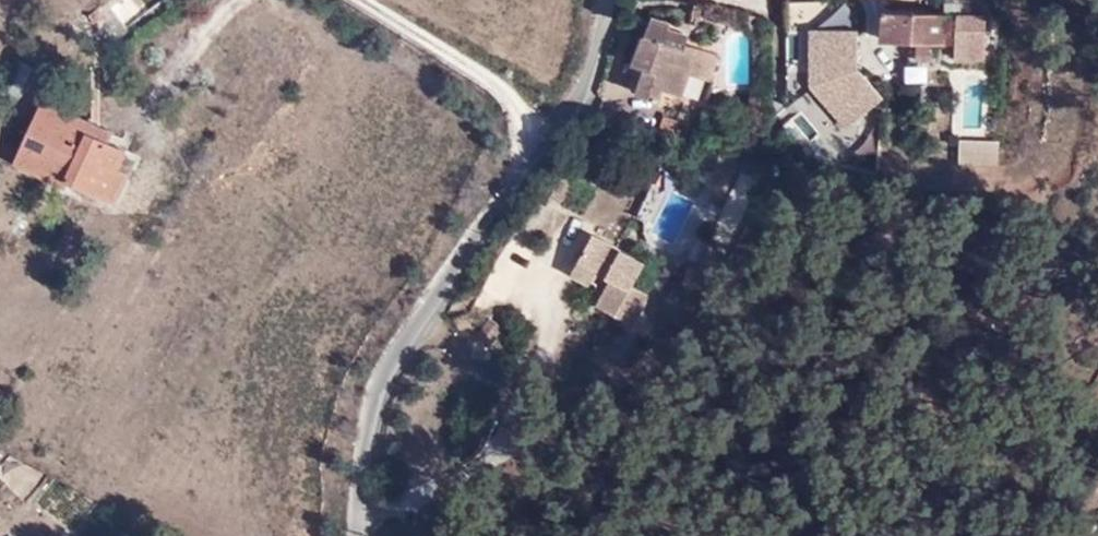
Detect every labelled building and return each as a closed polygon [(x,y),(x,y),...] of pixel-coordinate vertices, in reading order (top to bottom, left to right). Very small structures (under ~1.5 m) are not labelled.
[(121,20),(153,0),(116,0),(111,3),(121,20)] [(635,92),(660,100),(664,88),(682,93),(689,71),(708,77),(716,51),(683,40),(686,32),(667,26),(668,21),(648,14),(642,35),(639,34),(629,62),(643,66),(635,92)] [(893,16),(892,52),(949,54),(949,43),(961,43),(959,71),(988,72),(990,20),(893,16)] [(866,123),(864,25),(807,26),(809,124),(866,123)] [(22,98),(35,71),(36,69),(20,61),(7,91),(22,98)] [(52,160),(81,174),(78,183),(115,200),(127,171),(116,167),(122,148),(91,134),(96,121),(46,98),(20,164),(44,177),(46,173),(52,160)] [(958,141),(958,165),(998,165),(998,140),(958,141)] [(46,173),(76,187),(78,183),(81,174),(52,160),(46,173)] [(602,244),(589,269),(608,280),(622,288),(607,314),(647,335),(666,301),(647,290),(661,268),(635,252),(631,258),(602,244)] [(608,280),(589,269),(581,282),(601,294),(608,280)] [(485,350),(499,331),(488,323),(471,345),(483,353),(485,350)]
